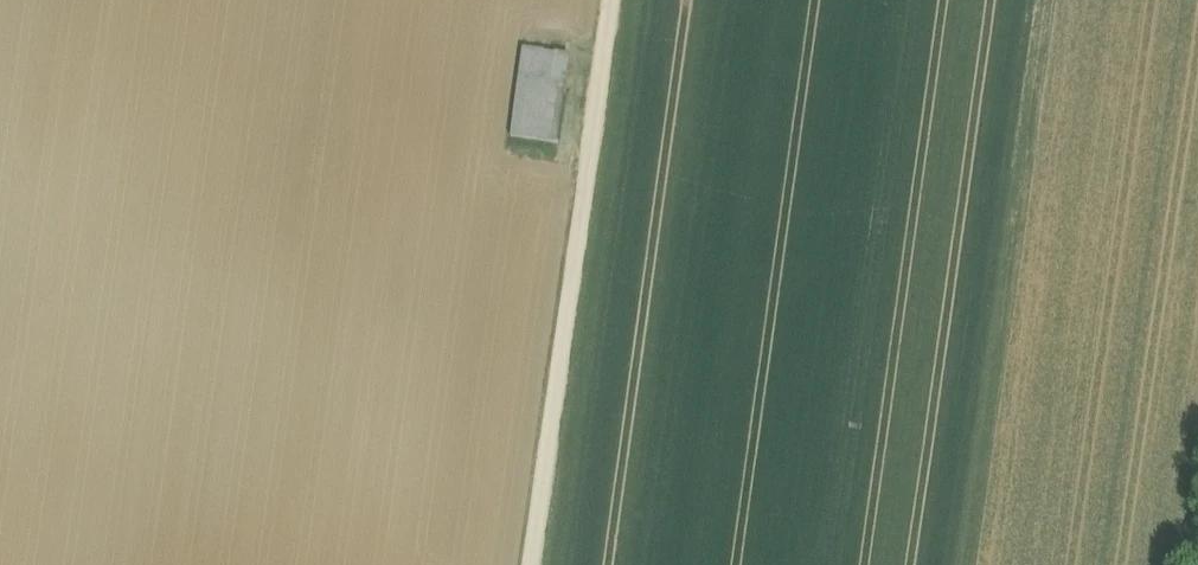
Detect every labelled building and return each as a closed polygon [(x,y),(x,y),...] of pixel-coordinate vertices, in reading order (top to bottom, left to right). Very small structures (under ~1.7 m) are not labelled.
[(561,56),(524,51),(512,138),(559,144),(566,92),(557,91),(561,56)]
